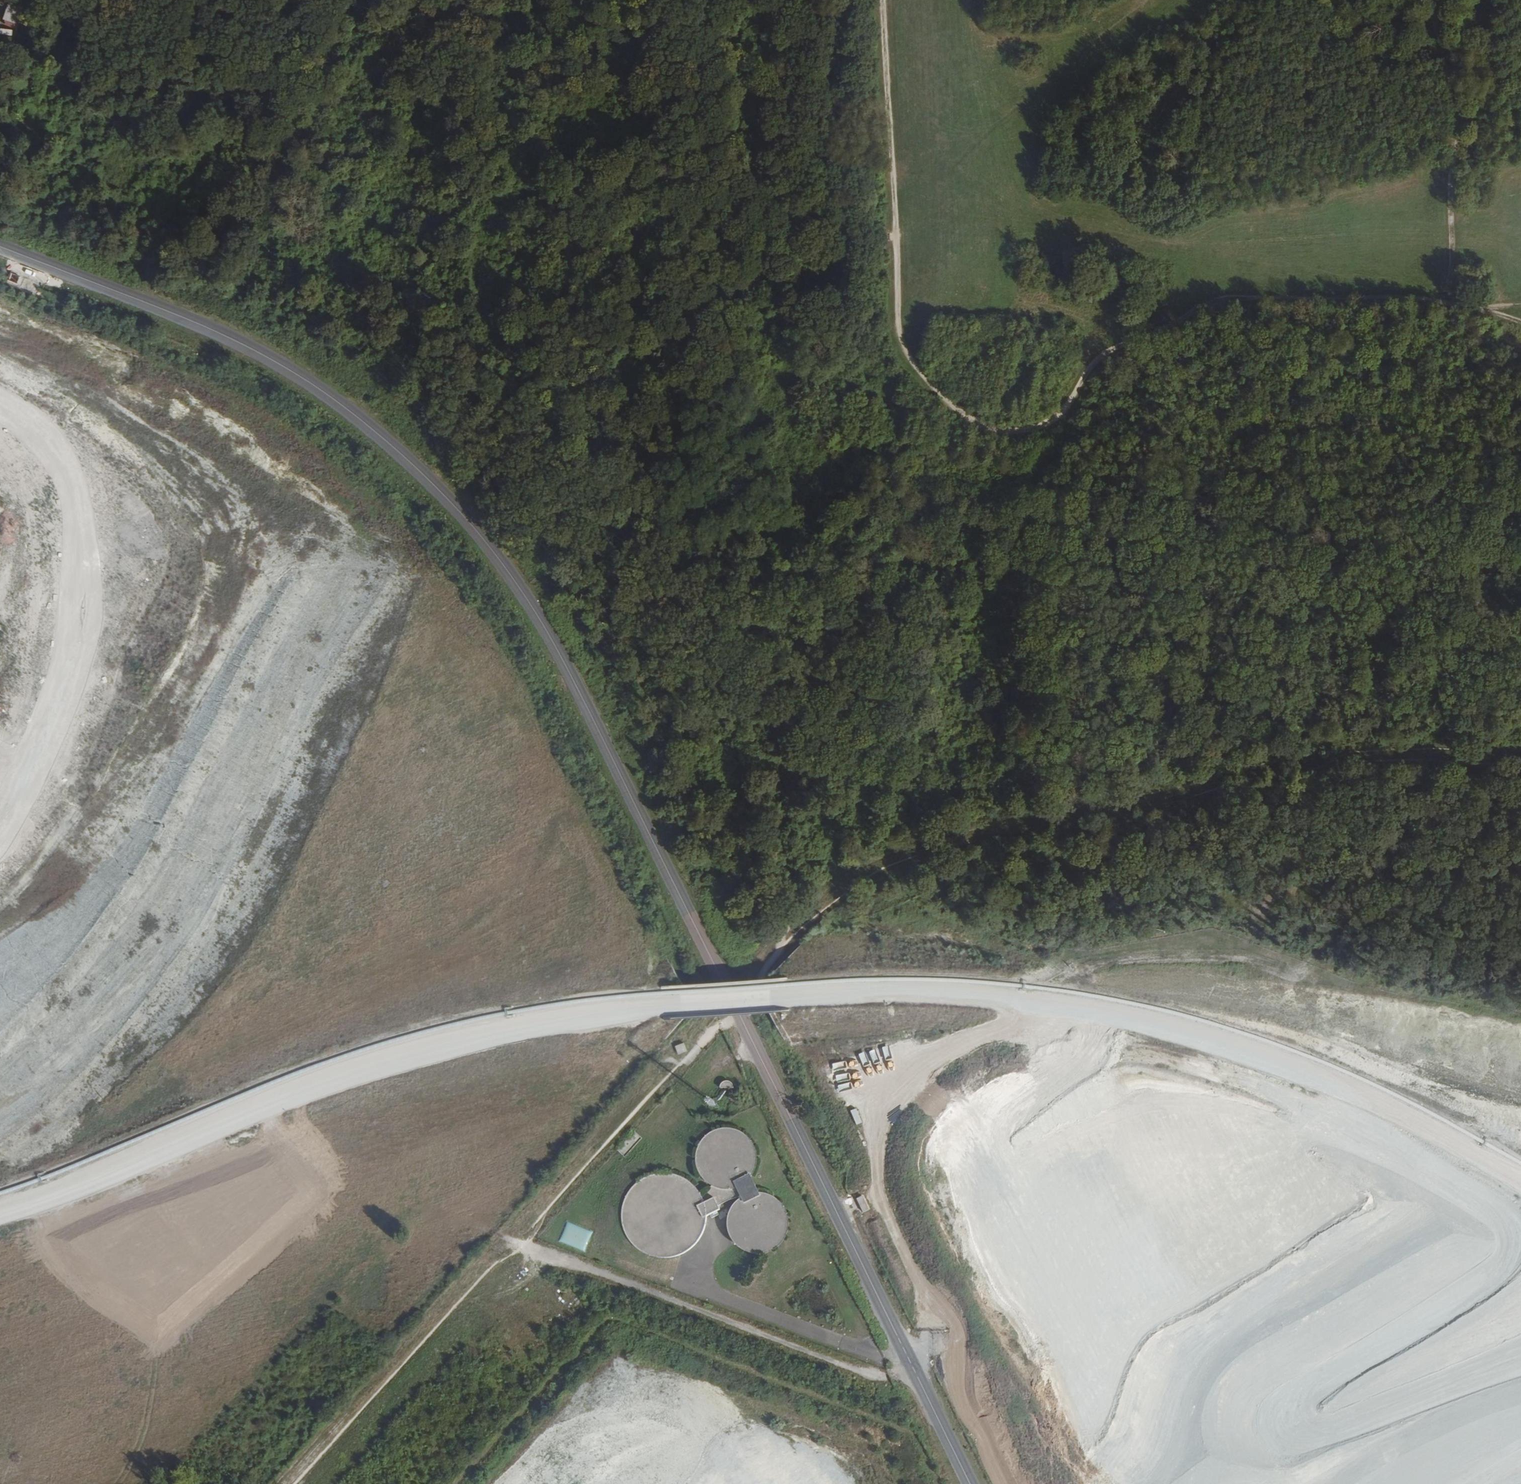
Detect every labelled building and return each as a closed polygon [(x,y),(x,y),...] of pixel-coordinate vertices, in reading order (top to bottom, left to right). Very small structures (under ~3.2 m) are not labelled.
[(17,23),(24,2),(17,0),(11,0),(5,19),(17,23)] [(683,1042),(674,1045),(677,1054),(686,1051),(683,1042)] [(757,1196),(751,1182),(753,1175),(756,1169),(757,1159),(752,1145),(744,1137),(728,1132),(713,1135),(704,1141),(698,1150),(696,1166),(702,1182),(714,1191),(727,1190),(735,1190),(741,1201),(735,1204),(729,1213),(727,1225),(728,1234),(736,1247),(745,1253),(759,1256),(773,1252),(783,1242),(788,1232),(788,1219),(785,1210),(777,1202),(771,1199),(757,1196)] [(702,1193),(694,1185),(677,1177),(656,1177),(644,1183),(629,1199),(624,1218),(627,1235),(639,1252),(654,1261),(678,1261),(694,1254),(705,1240),(710,1223),(708,1206),(702,1193)] [(862,1195),(855,1198),(860,1213),(868,1210),(862,1195)] [(581,1269),(579,1273),(592,1278),(594,1273),(581,1269)] [(552,1280),(547,1283),(555,1295),(560,1292),(552,1280)] [(897,1360),(892,1363),(897,1374),(902,1371),(897,1360)]
